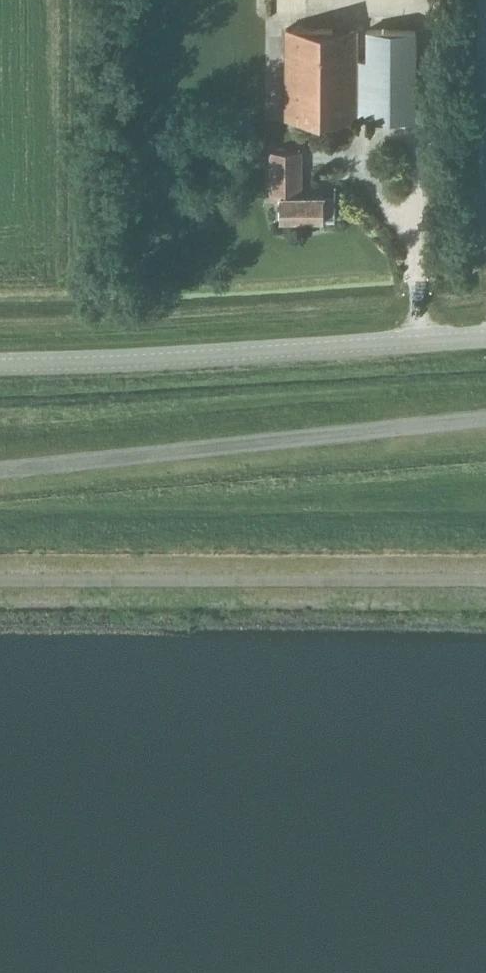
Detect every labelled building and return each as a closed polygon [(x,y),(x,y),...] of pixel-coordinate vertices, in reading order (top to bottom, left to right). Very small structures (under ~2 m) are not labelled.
[(365,58),(357,59),(357,28),(286,28),(286,117),(365,117),(365,118),(415,118),(415,29),(365,29),(365,58)] [(279,218),(335,217),(335,186),(334,186),(334,193),(301,194),(300,150),(269,150),(270,198),(279,198),(279,218)]
